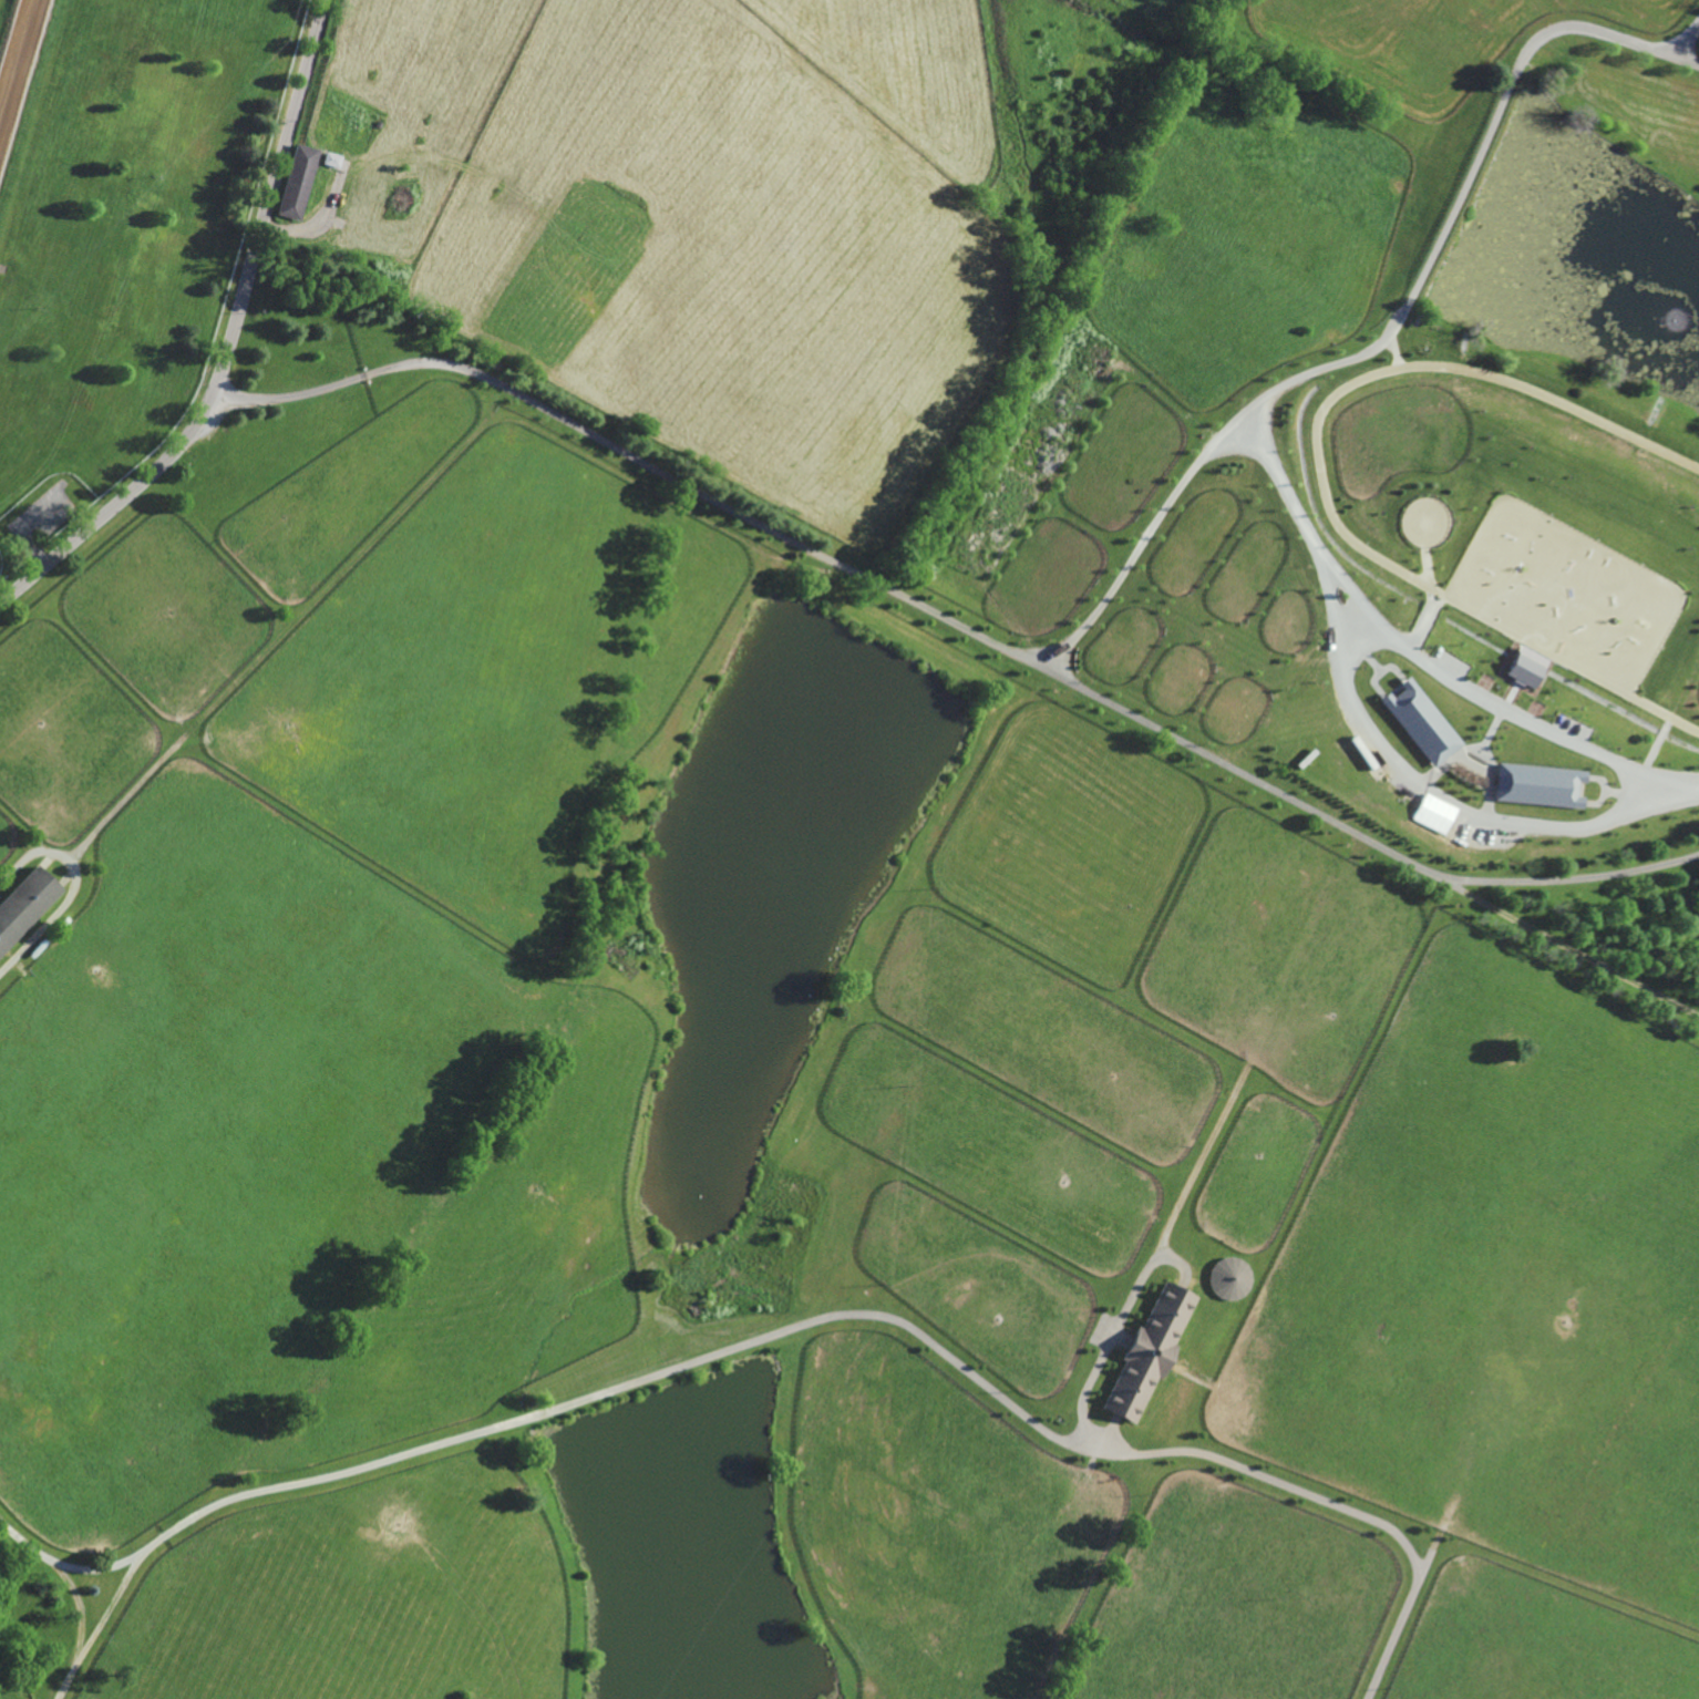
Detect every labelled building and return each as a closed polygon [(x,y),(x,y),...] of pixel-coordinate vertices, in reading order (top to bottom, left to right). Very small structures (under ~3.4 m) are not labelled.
[(308,185),(298,219),(275,213),(275,212),(285,177),(296,143),(317,150),(319,150),(308,185)] [(337,166),(321,162),(325,150),(340,154),(337,166)] [(9,544),(3,538),(10,532),(16,538),(9,544)] [(1547,659),(1520,644),(1504,674),(1531,688),(1547,659)] [(1401,688),(1391,696),(1387,691),(1378,698),(1432,767),(1461,744),(1408,675),(1397,683),(1401,688)] [(1583,769),(1496,763),(1494,801),(1580,807),(1581,796),(1575,796),(1576,782),(1582,782),(1583,769)] [(1459,809),(1427,792),(1413,818),(1445,835),(1459,809)] [(65,886),(0,955),(0,901),(39,861),(39,862),(45,867),(60,882),(64,885),(65,886)] [(1102,1410),(1139,1425),(1194,1295),(1157,1279),(1102,1410)]
